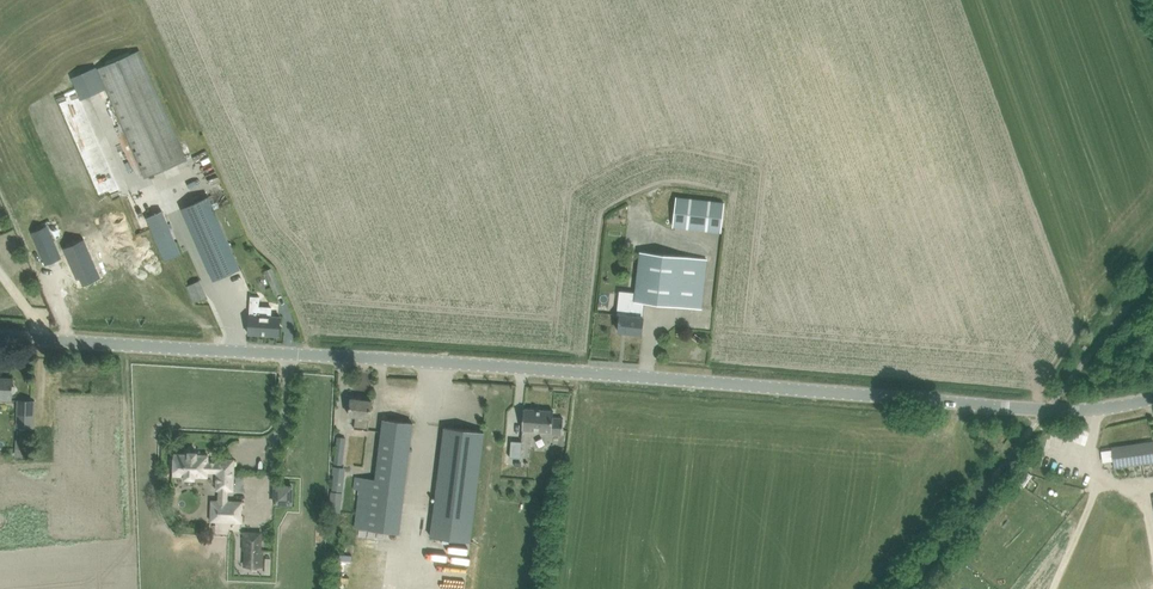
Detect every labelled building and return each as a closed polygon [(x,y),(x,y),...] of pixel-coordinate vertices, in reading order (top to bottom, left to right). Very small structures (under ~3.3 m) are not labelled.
[(144,178),(187,159),(140,50),(96,68),(144,178)] [(76,208),(119,189),(75,88),(32,107),(76,208)] [(208,196),(182,208),(213,280),(240,268),(230,244),(208,196)] [(721,232),(724,202),(676,196),(672,226),(721,232)] [(162,209),(146,216),(165,258),(181,251),(162,209)] [(61,258),(47,225),(47,226),(32,233),(31,232),(45,265),(46,265),(45,264),(61,258)] [(67,254),(64,247),(63,248),(77,279),(77,278),(80,277),(83,285),(84,285),(100,277),(100,278),(101,278),(84,239),(83,239),(86,245),(67,254)] [(701,308),(703,296),(707,258),(639,250),(635,290),(631,290),(628,314),(621,313),(619,331),(641,333),(643,317),(642,317),(643,302),(701,308)] [(272,267),(264,270),(274,293),(282,290),(272,267)] [(194,301),(208,295),(201,279),(187,284),(194,301)] [(279,335),(280,323),(280,315),(271,315),(272,309),(262,309),(262,296),(250,295),(248,333),(279,335)] [(12,393),(14,393),(15,392),(16,388),(14,386),(12,386),(12,379),(2,378),(2,380),(0,380),(0,399),(11,399),(12,393)] [(368,429),(370,412),(372,400),(351,398),(349,415),(356,416),(355,427),(368,429)] [(18,400),(17,427),(34,427),(35,401),(18,400)] [(524,408),(522,429),(551,431),(551,434),(562,435),(563,418),(553,417),(553,411),(524,408)] [(405,483),(411,434),(413,423),(383,419),(381,431),(376,479),(405,483)] [(445,427),(443,438),(430,536),(470,541),(484,432),(445,427)] [(337,436),(334,463),(342,464),(345,437),(337,436)] [(27,456),(29,440),(16,439),(15,455),(27,456)] [(521,458),(522,441),(511,440),(510,457),(521,458)] [(1111,447),(1114,468),(1152,462),(1152,441),(1111,447)] [(217,472),(216,490),(233,490),(234,459),(217,459),(217,461),(208,461),(208,455),(175,453),(174,475),(185,475),(184,478),(195,479),(195,476),(207,476),(207,471),(217,472)] [(328,510),(341,512),(345,468),(334,467),(331,490),(330,490),(328,510)] [(359,495),(361,477),(355,476),(353,494),(359,495)] [(294,486),(275,486),(275,506),(294,506),(294,486)] [(210,498),(209,521),(242,523),(243,500),(217,499),(210,498)] [(262,566),(263,550),(261,550),(261,532),(244,532),(243,549),(245,549),(244,566),(262,566)]
